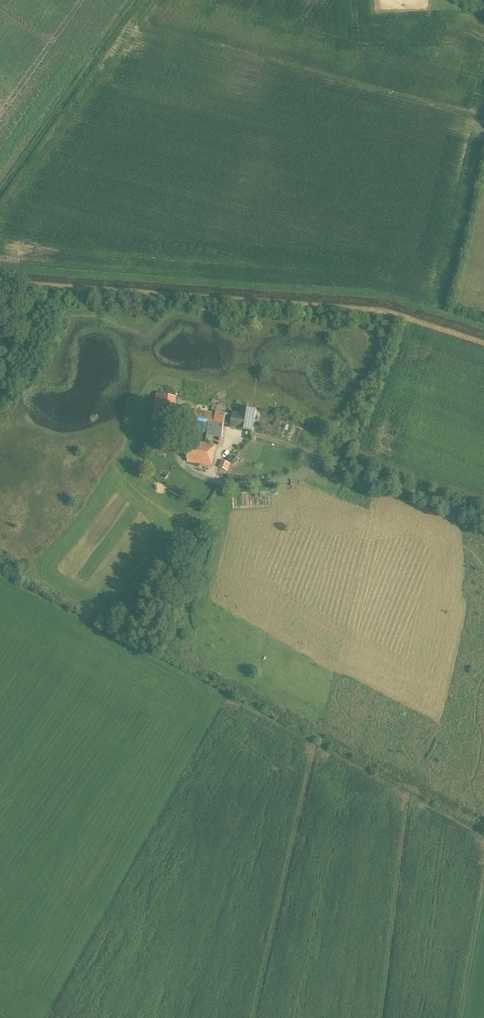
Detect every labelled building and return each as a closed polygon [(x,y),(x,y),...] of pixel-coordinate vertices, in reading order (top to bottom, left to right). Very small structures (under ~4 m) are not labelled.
[(252,432),(255,411),(239,408),(238,414),(233,414),(233,415),(216,413),(216,414),(196,411),(193,432),(207,434),(207,436),(222,438),(225,421),(232,422),(231,429),(252,432)] [(174,414),(153,411),(152,421),(173,424),(174,414)] [(220,454),(222,440),(217,439),(216,446),(191,442),(188,462),(213,466),(215,453),(220,454)] [(226,470),(228,463),(221,460),(218,467),(226,470)]
